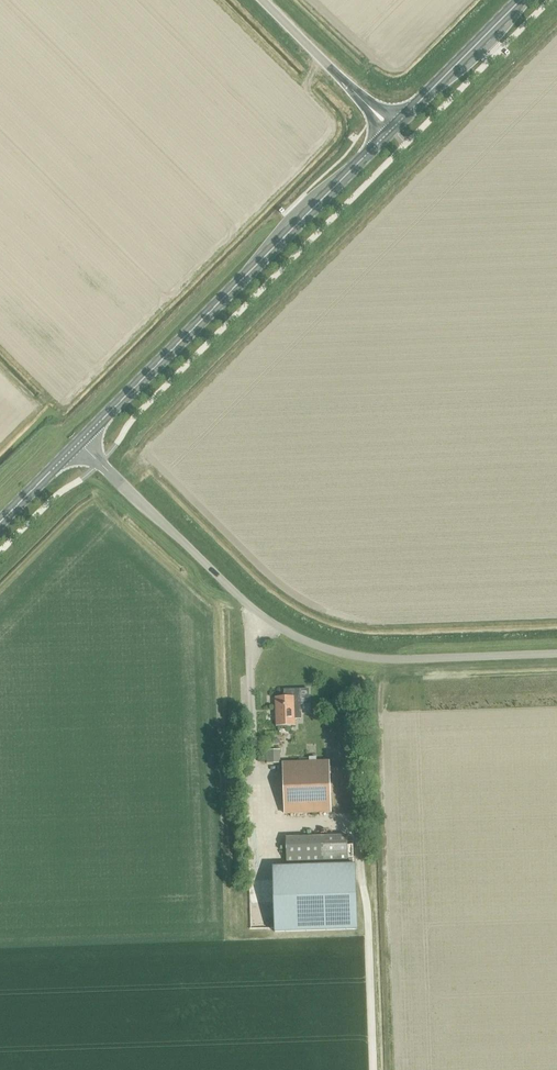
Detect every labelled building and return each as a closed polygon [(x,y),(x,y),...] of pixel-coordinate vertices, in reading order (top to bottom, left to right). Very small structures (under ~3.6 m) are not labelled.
[(284,697),(275,697),(276,726),(295,725),(295,718),(301,718),(300,704),(309,704),(309,688),(302,689),(283,689),(284,697)] [(266,750),(267,763),(280,762),(279,749),(266,750)] [(283,762),(284,813),(330,812),(328,761),(283,762)] [(285,838),(286,864),(348,862),(347,836),(285,838)] [(246,859),(247,889),(261,889),(259,859),(246,859)] [(355,927),(353,864),(272,867),(273,897),(274,932),(355,929),(355,927)]
